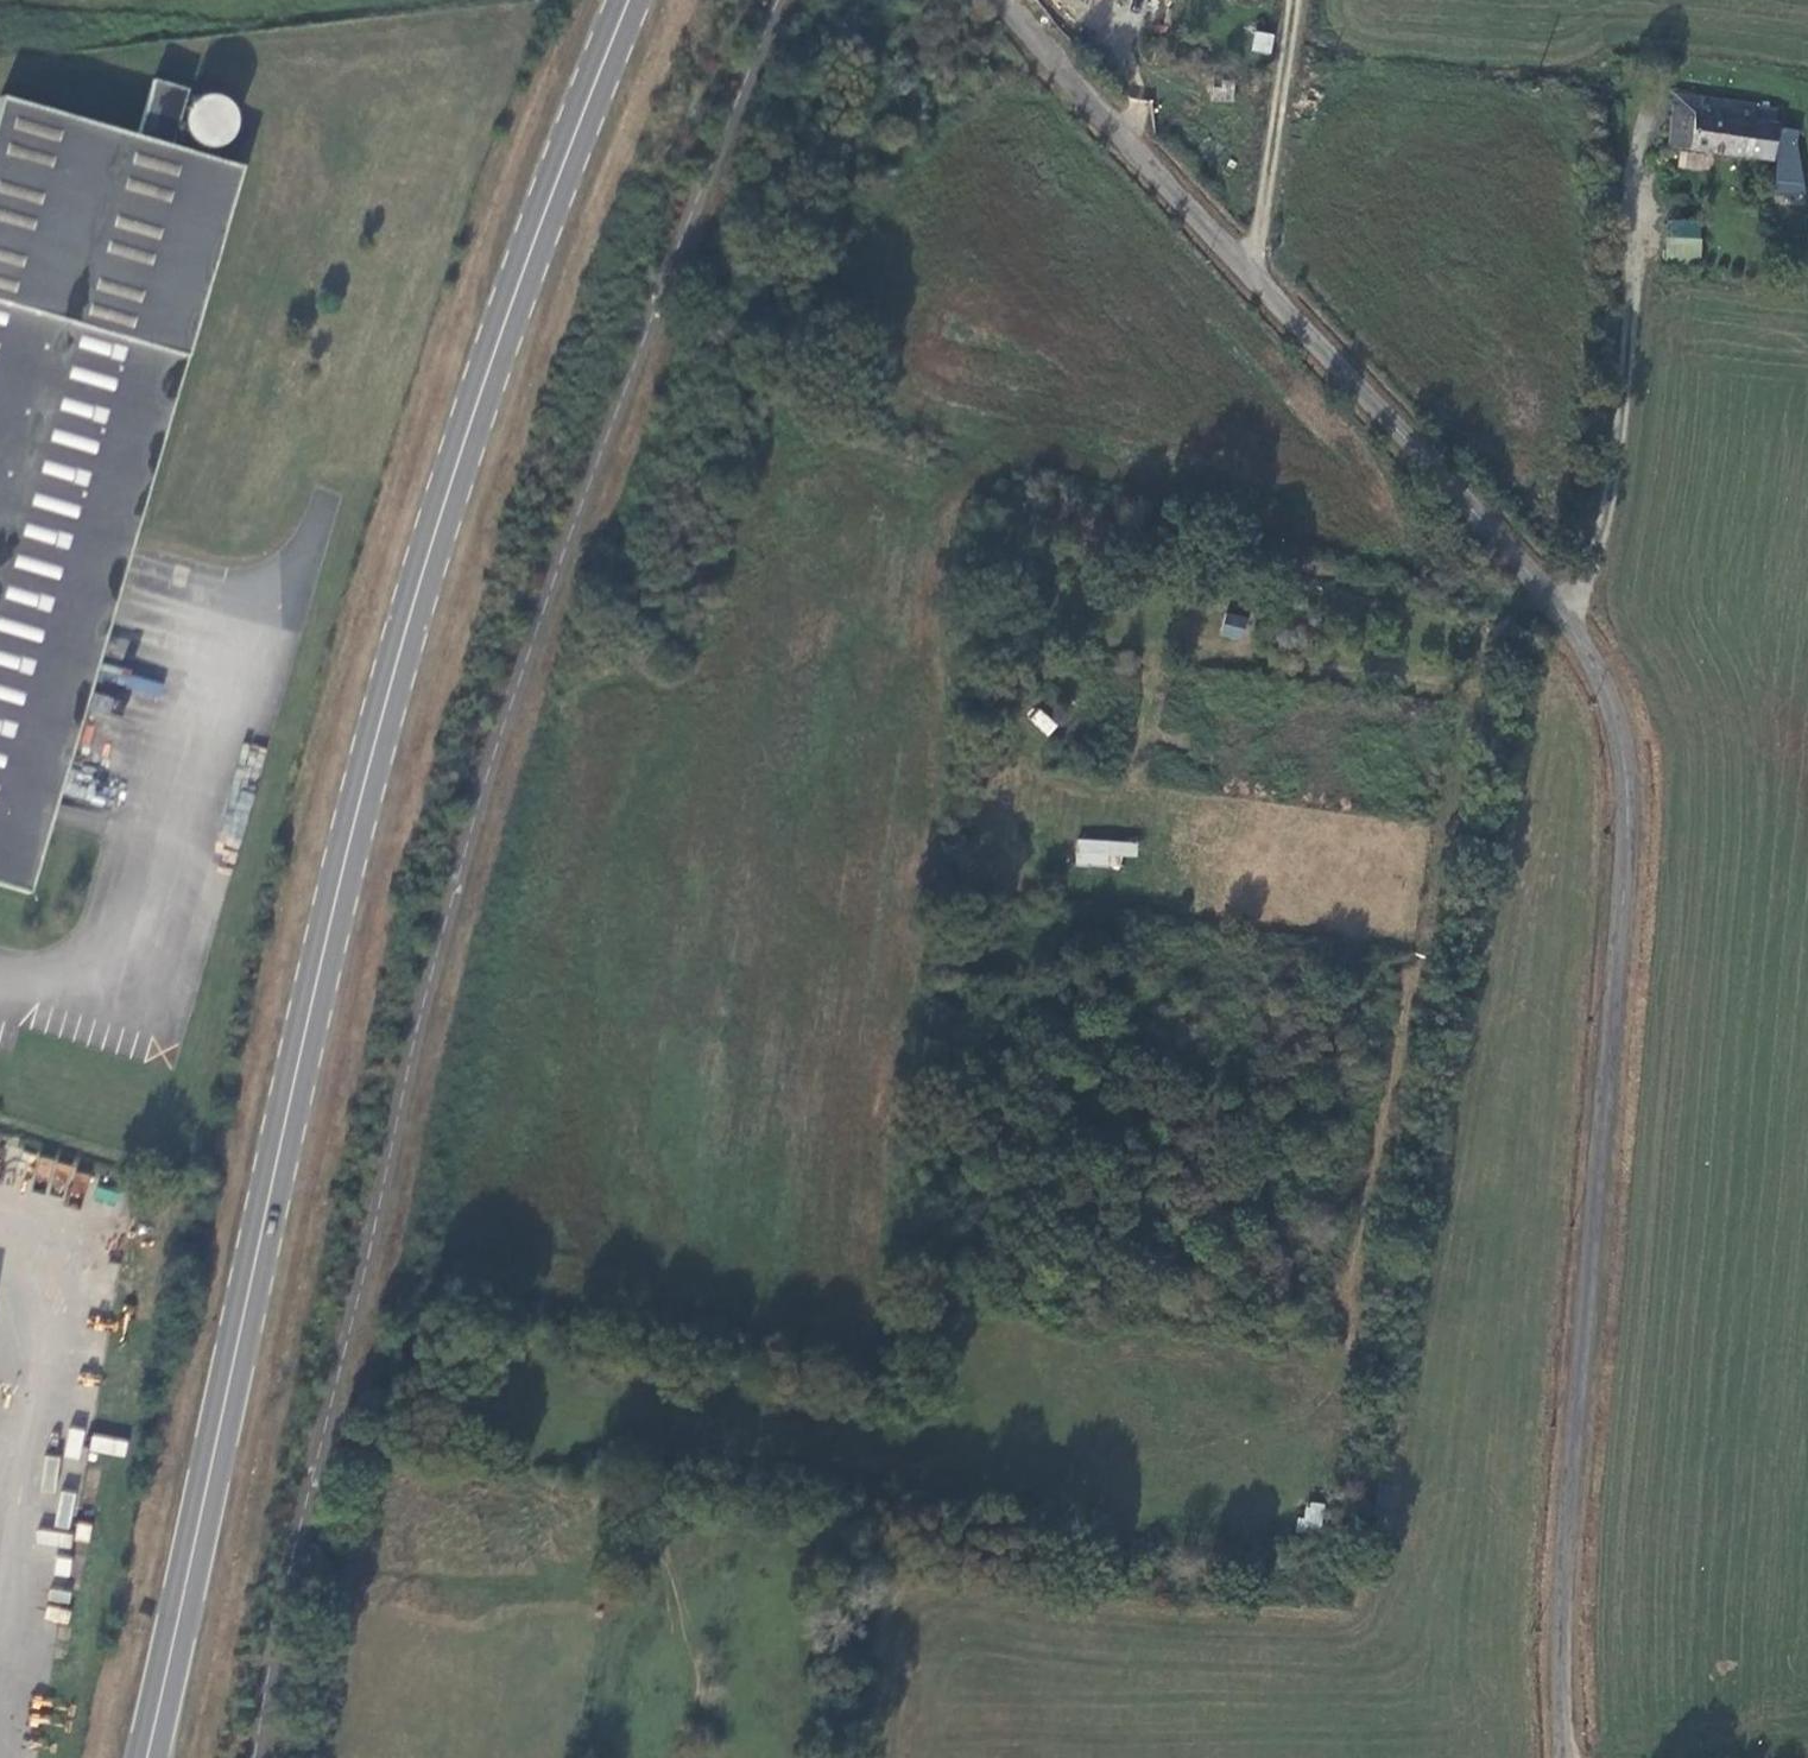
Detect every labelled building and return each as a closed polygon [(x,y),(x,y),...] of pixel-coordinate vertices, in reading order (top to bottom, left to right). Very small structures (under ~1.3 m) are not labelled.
[(1271,54),(1273,32),(1253,31),(1251,53),(1271,54)] [(137,136),(171,146),(187,90),(153,80),(137,136)] [(137,136),(0,96),(0,97),(0,302),(185,357),(241,166),(171,146),(137,136)] [(194,97),(192,142),(236,144),(237,99),(194,97)] [(1669,148),(1771,159),(1771,157),(1774,126),(1775,124),(1752,121),(1754,106),(1674,97),(1669,148)] [(1802,130),(1774,126),(1771,157),(1798,160),(1802,130)] [(1670,239),(1668,263),(1693,264),(1694,240),(1670,239)] [(28,894),(185,357),(0,302),(0,886),(28,894)] [(1241,640),(1247,619),(1226,613),(1220,634),(1241,640)] [(1040,707),(1029,718),(1046,736),(1057,725),(1040,707)] [(1136,867),(1138,843),(1076,838),(1074,861),(1136,867)] [(1302,1528),(1322,1529),(1323,1502),(1303,1502),(1302,1528)]
